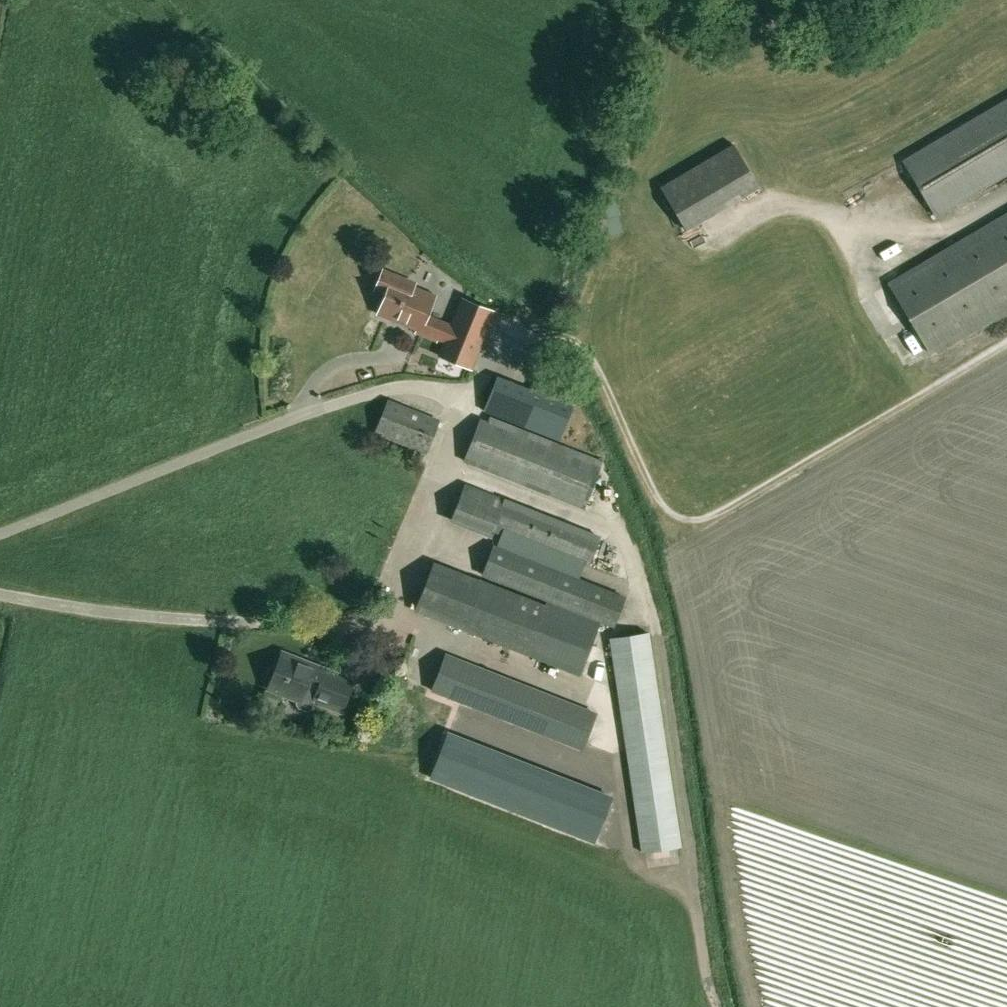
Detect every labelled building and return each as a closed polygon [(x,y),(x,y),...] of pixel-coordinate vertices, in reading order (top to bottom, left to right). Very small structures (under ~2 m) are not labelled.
[(902,160),(935,216),(1006,174),(1006,98),(902,160)] [(686,231),(759,187),(734,142),(660,185),(686,231)] [(887,285),(928,355),(1006,308),(1006,214),(887,285)] [(451,322),(427,313),(434,295),(412,287),(414,283),(383,271),(376,289),(387,293),(379,313),(417,328),(415,332),(438,341),(438,339),(443,340),(437,356),(472,370),(496,311),(461,296),(451,322)] [(574,406),(497,376),(483,410),(560,440),(574,406)] [(440,420),(388,398),(374,433),(427,453),(440,420)] [(601,466),(591,461),(481,417),(463,461),(584,510),(601,466)] [(491,538),(496,528),(590,565),(601,537),(465,483),(450,521),(491,538)] [(614,625),(626,595),(494,544),(483,574),(614,625)] [(601,625),(434,561),(414,610),(579,679),(601,625)] [(610,638),(642,852),(682,846),(650,631),(610,638)] [(307,710),(311,708),(314,702),(341,713),(354,682),(334,674),(334,676),(301,662),(301,660),(283,652),(277,668),(273,667),(269,669),(265,679),(266,684),(269,685),(268,688),(297,700),(296,702),(298,706),(307,710)] [(595,713),(446,654),(432,692),(581,750),(595,713)] [(600,795),(437,731),(419,776),(582,840),(600,795)]
